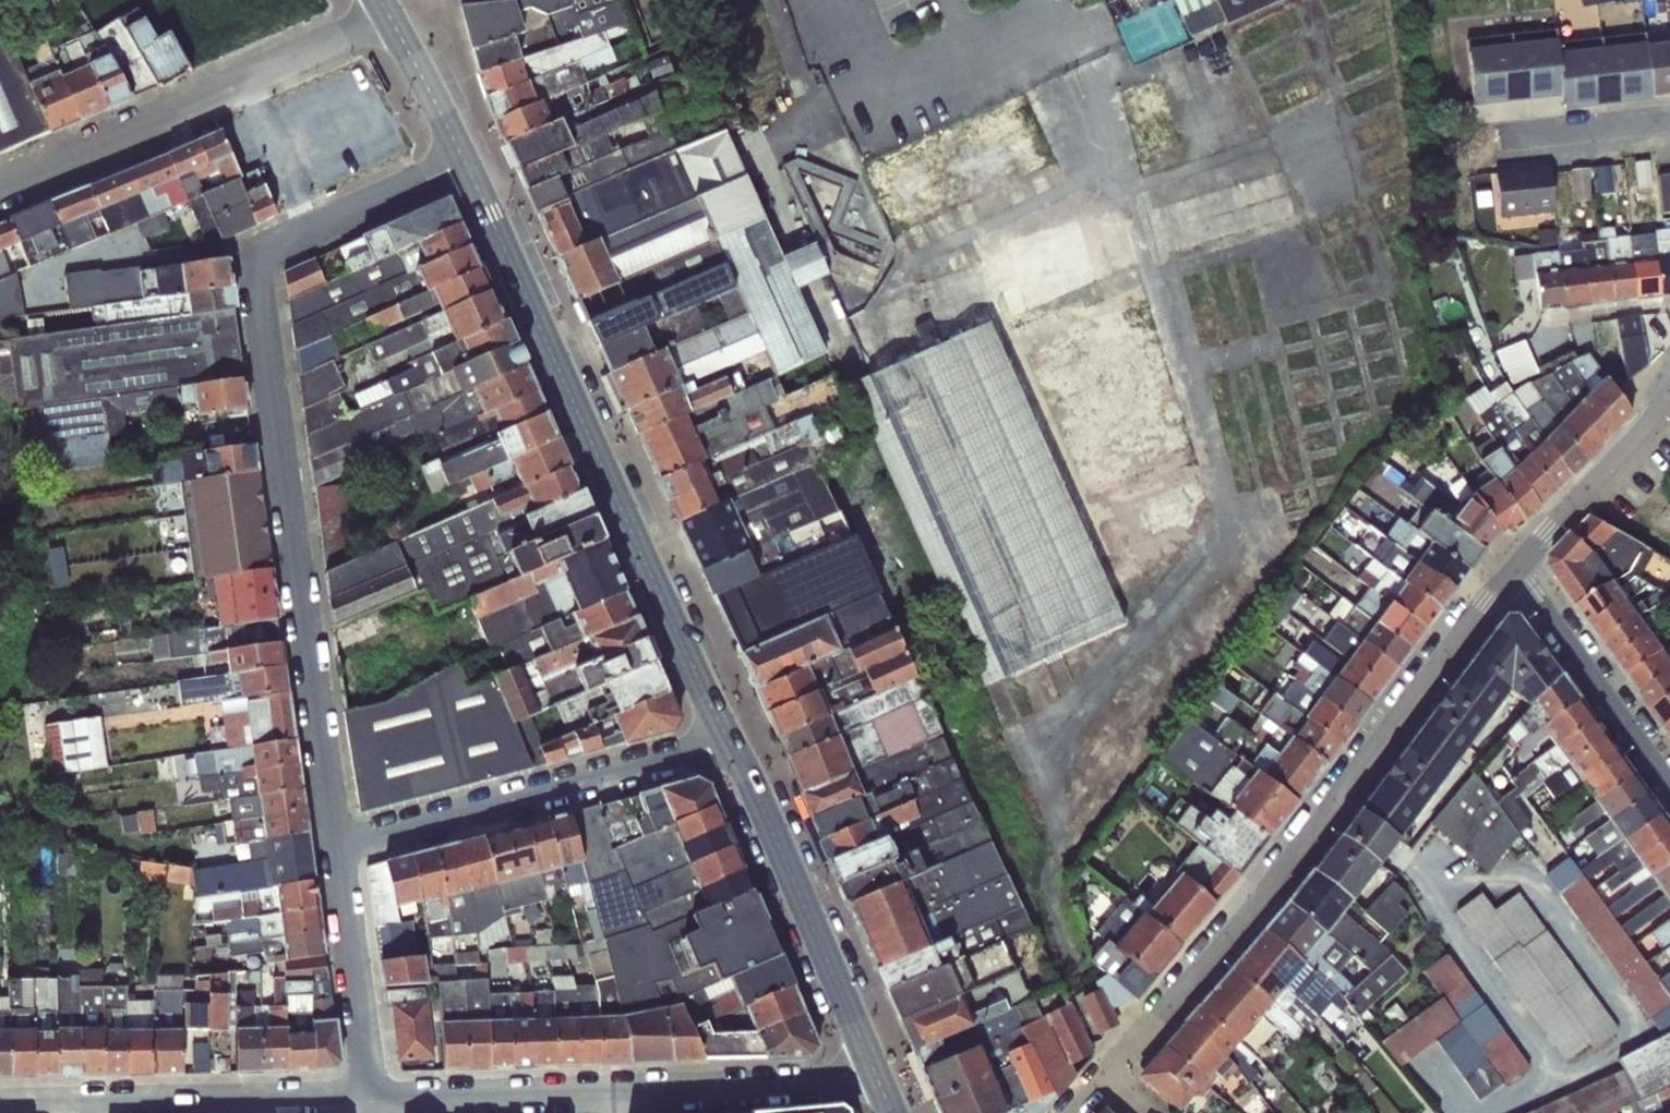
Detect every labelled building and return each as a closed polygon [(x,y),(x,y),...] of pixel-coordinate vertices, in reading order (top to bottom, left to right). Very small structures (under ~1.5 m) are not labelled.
[(630,23),(620,0),(530,0),(460,7),(477,73),(630,23)] [(1181,17),(1217,0),(1173,0),(1181,17)] [(1280,0),(1217,0),(1181,17),(1190,36),(1224,21),(1226,25),(1280,0)] [(1583,9),(1615,1),(1614,0),(1580,0),(1583,9)] [(1118,22),(1115,24),(1133,64),(1187,40),(1168,1),(1118,22)] [(137,8),(118,19),(157,86),(173,79),(152,42),(156,40),(137,8)] [(118,19),(93,34),(132,97),(157,86),(118,19)] [(132,97),(93,34),(86,21),(73,29),(76,39),(107,108),(132,97)] [(630,23),(477,73),(486,98),(610,49),(607,41),(633,30),(630,23)] [(49,133),(21,71),(0,25),(0,154),(49,133)] [(1555,30),(1512,35),(1518,97),(1562,92),(1557,44),(1555,30)] [(168,33),(156,40),(152,42),(173,79),(190,71),(168,33)] [(1645,34),(1600,39),(1609,101),(1651,96),(1646,46),(1645,34)] [(1518,97),(1512,35),(1467,41),(1474,102),(1518,97)] [(56,36),(45,41),(79,120),(107,108),(76,39),(61,45),(56,36)] [(1600,39),(1557,44),(1562,92),(1563,106),(1609,101),(1600,39)] [(39,64),(21,71),(49,133),(79,120),(45,41),(33,48),(39,64)] [(1646,46),(1651,96),(1669,94),(1669,43),(1646,46)] [(610,49),(486,98),(494,121),(586,82),(584,77),(615,62),(610,49)] [(666,58),(647,64),(651,79),(671,72),(666,58)] [(586,82),(494,121),(495,122),(496,122),(505,142),(504,143),(504,144),(639,86),(634,76),(624,81),(623,78),(607,85),(603,75),(586,82)] [(639,86),(504,144),(517,171),(657,112),(654,96),(650,82),(639,86)] [(673,90),(654,96),(657,112),(660,119),(678,114),(680,114),(673,90)] [(657,112),(517,171),(525,191),(664,131),(660,119),(657,112)] [(664,131),(525,191),(536,213),(673,151),(664,131)] [(695,199),(556,258),(576,301),(713,239),(764,221),(724,131),(673,151),(695,199)] [(218,133),(195,142),(216,189),(239,179),(218,133)] [(195,142),(167,155),(187,201),(216,189),(195,142)] [(673,151),(536,213),(537,215),(539,214),(557,255),(555,256),(556,258),(695,199),(673,151)] [(167,155),(128,171),(148,217),(161,212),(187,201),(167,155)] [(1649,161),(1634,162),(1637,192),(1652,190),(1649,161)] [(1610,166),(1593,168),(1596,195),(1612,194),(1610,166)] [(1549,167),(1495,173),(1500,219),(1554,213),(1549,167)] [(1590,168),(1572,170),(1575,202),(1593,200),(1590,168)] [(128,171),(89,187),(102,216),(109,233),(137,222),(148,217),(128,171)] [(216,189),(187,201),(203,237),(205,244),(223,238),(274,216),(256,171),(239,179),(216,189)] [(1659,175),(1663,213),(1669,213),(1669,174),(1659,175)] [(89,187),(73,194),(85,223),(87,222),(96,219),(102,216),(89,187)] [(73,194),(50,203),(69,250),(95,239),(87,222),(85,223),(73,194)] [(392,224),(361,237),(373,262),(459,224),(452,207),(439,202),(392,224)] [(50,203),(9,220),(19,243),(26,259),(48,249),(52,258),(69,250),(50,203)] [(148,217),(137,222),(144,238),(168,228),(161,212),(148,217)] [(0,224),(0,252),(19,243),(9,220),(0,224)] [(704,332),(609,373),(626,410),(679,387),(763,352),(774,376),(824,352),(796,289),(781,258),(764,221),(713,239),(717,249),(724,265),(735,289),(746,314),(728,322),(704,332)] [(325,283),(287,299),(291,325),(328,309),(469,246),(459,224),(373,262),(350,272),(325,283)] [(1558,245),(1557,237),(1556,229),(1537,230),(1538,246),(1558,245)] [(1654,233),(1660,296),(1669,295),(1669,230),(1654,233)] [(1654,233),(1630,236),(1636,299),(1660,296),(1654,233)] [(1580,234),(1557,237),(1558,245),(1558,252),(1564,307),(1565,307),(1565,308),(1589,305),(1582,242),(1580,234)] [(1630,236),(1606,239),(1612,302),(1636,299),(1630,236)] [(373,262),(361,237),(339,248),(350,272),(373,262)] [(152,269),(139,271),(142,300),(230,288),(224,242),(223,238),(205,244),(182,247),(150,251),(152,269)] [(713,239),(576,301),(577,302),(583,299),(592,319),(586,322),(587,323),(666,289),(707,272),(710,271),(724,265),(717,249),(713,239)] [(1598,240),(1582,242),(1589,305),(1612,302),(1606,239),(1598,240)] [(813,243),(781,258),(796,289),(827,275),(813,243)] [(469,246),(328,309),(339,331),(364,320),(480,269),(469,246)] [(1558,252),(1533,254),(1536,278),(1539,310),(1564,307),(1558,252)] [(1536,278),(1533,254),(1513,257),(1516,281),(1536,278)] [(8,276),(0,257),(0,279),(8,276)] [(287,299),(325,283),(314,259),(283,272),(287,299)] [(142,300),(139,271),(139,267),(100,272),(99,271),(65,275),(69,309),(90,307),(142,300)] [(480,269),(364,320),(370,333),(417,316),(420,322),(490,291),(480,269)] [(0,279),(0,319),(4,319),(24,315),(16,272),(8,276),(0,279)] [(142,300),(90,307),(92,329),(233,309),(230,288),(142,300)] [(666,289),(587,323),(598,348),(677,314),(666,289)] [(746,314),(735,289),(721,296),(716,298),(728,322),(746,314)] [(490,291),(420,322),(365,346),(373,363),(407,348),(427,339),(432,352),(503,321),(490,291)] [(677,314),(598,348),(609,373),(704,332),(693,307),(677,314)] [(92,329),(7,340),(12,373),(17,409),(101,398),(243,379),(233,309),(92,329)] [(328,309),(291,325),(291,329),(297,328),(299,347),(294,348),(294,351),(329,335),(339,331),(328,309)] [(1640,315),(1615,319),(1625,382),(1648,365),(1648,364),(1640,315)] [(432,352),(412,360),(408,362),(410,369),(353,395),(359,411),(384,400),(385,400),(403,392),(514,344),(503,321),(432,352)] [(988,322),(868,376),(1003,677),(1008,674),(1123,622),(988,322)] [(329,335),(294,351),(297,375),(332,360),(339,357),(329,335)] [(427,339),(407,348),(412,360),(432,352),(427,339)] [(0,341),(0,376),(12,373),(7,340),(0,341)] [(1524,341),(1496,352),(1503,369),(1507,367),(1514,383),(1538,373),(1524,341)] [(514,344),(403,392),(413,414),(524,366),(514,344)] [(1570,362),(1569,362),(1616,431),(1632,415),(1614,388),(1588,353),(1570,362)] [(332,360),(297,375),(302,408),(336,393),(345,390),(332,360)] [(1569,362),(1549,373),(1600,446),(1616,431),(1569,362)] [(413,414),(309,460),(313,487),(370,460),(365,450),(413,429),(418,439),(424,439),(536,391),(524,366),(413,414)] [(0,376),(0,412),(3,411),(15,410),(17,409),(12,373),(0,376)] [(1549,373),(1529,383),(1585,462),(1600,446),(1549,373)] [(679,387),(626,410),(638,435),(744,389),(737,374),(684,397),(679,387)] [(744,389),(638,435),(641,441),(658,480),(809,414),(844,398),(834,374),(833,375),(783,397),(774,376),(744,389)] [(1003,677),(868,376),(846,385),(983,686),(1003,677)] [(17,409),(15,410),(20,445),(41,441),(46,474),(111,463),(108,438),(125,433),(122,413),(169,406),(172,410),(195,407),(197,420),(248,415),(243,379),(101,398),(17,409)] [(1505,383),(1488,394),(1554,493),(1571,478),(1512,393),(1505,383)] [(1529,383),(1512,393),(1571,478),(1585,462),(1529,383)] [(1554,493),(1488,394),(1483,388),(1465,400),(1484,427),(1491,437),(1539,508),(1554,493)] [(432,457),(416,462),(421,472),(546,413),(536,391),(424,439),(432,457)] [(346,417),(305,434),(309,460),(413,414),(403,392),(385,400),(384,400),(359,411),(346,417)] [(336,393),(302,408),(305,434),(346,417),(336,393)] [(546,413),(421,472),(430,493),(443,488),(557,439),(546,413)] [(809,414),(658,480),(668,501),(804,443),(812,466),(847,451),(836,424),(817,431),(809,414)] [(409,445),(418,439),(413,429),(365,450),(370,460),(409,445)] [(1539,508),(1491,437),(1472,449),(1486,470),(1523,524),(1539,508)] [(418,439),(409,445),(416,462),(432,457),(424,439),(418,439)] [(557,439),(443,488),(449,500),(466,493),(464,488),(472,485),(475,494),(516,475),(521,488),(569,467),(557,439)] [(804,443),(668,501),(677,522),(812,466),(804,443)] [(180,482),(255,472),(256,472),(252,444),(222,448),(149,459),(153,486),(180,482)] [(812,466),(677,522),(701,571),(814,516),(833,507),(813,466),(812,466)] [(521,488),(395,542),(406,566),(408,565),(445,549),(580,492),(569,467),(521,488)] [(1523,524),(1486,470),(1475,478),(1478,482),(1468,490),(1472,495),(1500,533),(1507,527),(1510,532),(1523,524)] [(255,472),(180,482),(184,515),(259,504),(260,504),(259,502),(257,502),(256,492),(258,491),(255,472)] [(1500,533),(1472,495),(1459,506),(1420,477),(1411,486),(1404,480),(1398,487),(1420,504),(1482,551),(1500,533)] [(322,545),(349,541),(344,484),(315,488),(322,545)] [(406,566),(328,600),(332,628),(415,592),(426,588),(591,517),(580,492),(445,549),(408,565),(406,566)] [(259,504),(184,515),(189,547),(198,546),(264,537),(264,534),(263,534),(262,534),(261,524),(262,524),(260,504),(259,504)] [(1420,504),(1405,524),(1468,571),(1482,551),(1420,504)] [(814,516),(701,571),(712,596),(849,538),(844,526),(824,536),(817,521),(814,516)] [(1632,572),(1647,548),(1591,516),(1551,558),(1549,570),(1578,610),(1625,577),(1632,572)] [(591,517),(426,588),(435,612),(471,598),(601,542),(591,517)] [(1399,519),(1385,539),(1454,590),(1468,571),(1405,524),(1399,519)] [(849,538),(712,596),(723,621),(739,654),(877,594),(880,593),(865,559),(855,536),(849,538)] [(198,546),(189,547),(193,581),(200,581),(269,570),(268,567),(267,567),(265,557),(267,557),(264,537),(198,546)] [(1454,590),(1385,539),(1371,558),(1372,559),(1440,610),(1454,590)] [(349,541),(322,545),(326,572),(351,561),(349,541)] [(351,561),(326,572),(325,572),(325,573),(324,573),(328,600),(406,566),(395,542),(351,561)] [(601,542),(471,598),(477,619),(489,650),(497,646),(624,592),(601,542)] [(1647,548),(1632,572),(1642,579),(1656,553),(1647,548)] [(1440,610),(1372,559),(1357,579),(1368,588),(1425,630),(1440,610)] [(269,570),(200,581),(201,595),(214,594),(215,603),(218,603),(273,595),(270,571),(269,571),(269,570)] [(1625,577),(1578,610),(1591,628),(1629,601),(1639,594),(1625,577)] [(1285,586),(1273,604),(1286,615),(1299,597),(1285,586)] [(1368,588),(1354,607),(1411,650),(1425,630),(1368,588)] [(1591,628),(1603,644),(1658,607),(1669,599),(1669,597),(1661,591),(1633,607),(1629,601),(1591,628)] [(624,592),(497,646),(507,670),(634,617),(624,592)] [(877,594),(739,654),(755,689),(891,626),(877,594)] [(218,603),(215,603),(218,627),(276,619),(273,595),(218,603)] [(1339,627),(1354,607),(1341,598),(1327,617),(1335,623),(1339,627)] [(1286,615),(1273,604),(1260,621),(1260,622),(1274,632),(1286,615)] [(1354,607),(1339,627),(1396,669),(1411,650),(1354,607)] [(1603,644),(1616,661),(1653,635),(1669,622),(1669,619),(1665,613),(1663,614),(1658,607),(1603,644)] [(1504,615),(1449,688),(1490,715),(1507,692),(1504,615)] [(1516,615),(1504,615),(1507,692),(1508,691),(1532,708),(1561,674),(1516,615)] [(507,670),(492,676),(511,723),(529,715),(540,711),(530,688),(644,639),(634,617),(507,670)] [(218,627),(168,634),(172,658),(193,655),(279,643),(276,619),(218,627)] [(1339,627),(1335,623),(1321,641),(1346,660),(1382,688),(1396,670),(1396,669),(1339,627)] [(891,626),(755,689),(754,689),(765,713),(902,651),(891,626)] [(172,658),(168,634),(148,637),(151,660),(172,658)] [(1653,635),(1616,661),(1628,678),(1665,651),(1653,635)] [(654,662),(644,639),(530,688),(540,711),(557,703),(654,662)] [(1312,641),(1303,654),(1369,705),(1382,688),(1346,660),(1344,664),(1312,641)] [(279,643),(193,655),(195,668),(203,667),(204,679),(283,667),(279,643)] [(1628,678),(1640,696),(1669,673),(1669,647),(1665,651),(1628,678)] [(902,651),(765,713),(777,738),(914,676),(902,651)] [(1369,705),(1303,654),(1291,672),(1294,675),(1292,678),(1355,725),(1369,705)] [(1040,721),(1086,701),(1065,655),(1020,674),(1040,721)] [(654,662),(557,703),(570,733),(615,714),(667,692),(654,662)] [(511,723),(492,676),(467,688),(465,683),(456,663),(385,702),(343,712),(358,812),(359,813),(531,768),(511,723)] [(283,667),(204,679),(176,683),(179,706),(207,702),(219,701),(286,692),(283,667)] [(1640,696),(1653,713),(1669,699),(1669,673),(1640,696)] [(1561,674),(1532,708),(1508,735),(1515,746),(1579,699),(1561,674)] [(914,676),(777,738),(785,758),(923,698),(914,676)] [(1292,678),(1277,697),(1340,744),(1355,725),(1292,678)] [(1215,685),(1205,698),(1228,714),(1239,701),(1215,685)] [(1311,870),(1350,899),(1379,863),(1388,852),(1396,840),(1425,802),(1454,763),(1471,740),(1490,715),(1449,688),(1357,811),(1348,823),(1340,833),(1311,870)] [(286,692),(219,701),(226,750),(293,740),(286,692)] [(667,692),(615,714),(623,743),(648,737),(673,731),(679,718),(669,696),(668,696),(667,692)] [(1274,694),(1259,715),(1325,764),(1340,744),(1277,697),(1274,694)] [(923,698),(785,758),(799,793),(939,734),(923,698)] [(1579,699),(1515,746),(1522,755),(1519,757),(1523,763),(1532,757),(1528,752),(1546,739),(1551,748),(1592,719),(1579,699)] [(1653,713),(1665,730),(1669,726),(1669,699),(1653,713)] [(570,733),(541,745),(538,746),(546,764),(623,743),(615,714),(570,733)] [(529,715),(511,723),(531,768),(546,764),(538,746),(541,745),(529,715)] [(1259,715),(1248,734),(1312,783),(1325,764),(1259,715)] [(1224,716),(1209,738),(1297,804),(1312,783),(1248,734),(1224,716)] [(100,717),(43,726),(51,776),(107,768),(100,717)] [(1592,719),(1551,748),(1510,778),(1516,787),(1521,794),(1524,798),(1543,783),(1605,738),(1592,719)] [(1297,804),(1209,738),(1187,722),(1160,760),(1219,804),(1268,840),(1297,804)] [(939,734),(799,793),(810,818),(950,759),(939,734)] [(1605,738),(1543,783),(1556,802),(1619,756),(1605,738)] [(293,740),(226,750),(195,755),(197,779),(199,778),(297,765),(293,740)] [(1619,756),(1556,802),(1564,812),(1588,795),(1594,803),(1632,775),(1619,756)] [(950,759),(810,818),(819,840),(960,780),(950,759)] [(297,765),(199,778),(201,794),(222,791),(223,800),(229,799),(300,789),(297,765)] [(1512,827),(1494,803),(1474,775),(1431,825),(1487,874),(1519,836),(1517,833),(1512,827)] [(1632,775),(1594,803),(1570,821),(1572,825),(1567,829),(1572,835),(1601,814),(1607,822),(1646,794),(1632,775)] [(695,780),(595,807),(614,851),(716,805),(707,786),(695,780)] [(960,780),(819,840),(829,861),(970,802),(960,780)] [(1516,787),(1494,803),(1512,827),(1517,833),(1530,824),(1513,799),(1521,794),(1516,787)] [(300,789),(229,799),(232,820),(304,811),(300,789)] [(1646,794),(1607,822),(1584,839),(1597,859),(1659,813),(1646,794)] [(1253,858),(1204,819),(1187,806),(1178,800),(1163,818),(1198,844),(1239,876),(1253,858)] [(970,802),(829,861),(838,883),(980,822),(970,802)] [(1219,804),(1204,819),(1253,858),(1268,840),(1219,804)] [(716,805),(614,851),(619,863),(622,870),(724,826),(716,805)] [(595,807),(570,814),(586,883),(623,871),(622,870),(619,863),(614,851),(595,807)] [(153,811),(137,813),(137,814),(139,832),(140,832),(140,833),(156,831),(153,811)] [(304,811),(232,820),(235,842),(262,838),(306,832),(304,811)] [(1560,893),(1559,894),(1567,906),(1591,889),(1586,882),(1612,863),(1619,871),(1669,834),(1669,828),(1659,813),(1597,859),(1579,872),(1581,876),(1560,893)] [(139,832),(137,814),(120,817),(123,834),(139,832)] [(570,814),(547,820),(568,894),(569,898),(581,894),(594,940),(600,939),(586,883),(570,814)] [(235,842),(232,820),(213,823),(216,844),(224,843),(235,842)] [(547,820),(526,826),(546,900),(568,894),(547,820)] [(980,822),(838,883),(847,903),(860,935),(875,970),(1019,907),(980,822)] [(526,826),(505,831),(525,905),(546,900),(526,826)] [(724,826),(622,870),(623,871),(631,890),(732,846),(724,826)] [(505,831),(483,837),(504,915),(519,913),(518,907),(525,905),(505,831)] [(306,832),(262,838),(265,860),(193,870),(197,897),(238,891),(239,894),(313,881),(306,832)] [(1619,871),(1602,883),(1610,892),(1628,879),(1635,888),(1669,862),(1669,834),(1619,871)] [(483,837),(459,843),(470,891),(475,933),(480,932),(483,950),(507,935),(504,915),(483,837)] [(459,843),(435,849),(445,895),(451,936),(475,933),(470,891),(459,843)] [(1139,895),(1132,904),(1179,947),(1239,876),(1198,844),(1174,871),(1180,875),(1152,907),(1139,895)] [(732,846),(631,890),(641,913),(742,869),(732,846)] [(435,849),(411,855),(422,902),(427,939),(451,936),(445,895),(435,849)] [(411,855),(385,862),(396,908),(422,902),(411,855)] [(1581,876),(1579,872),(1568,859),(1546,875),(1560,893),(1581,876)] [(165,881),(166,864),(139,862),(139,881),(164,883),(165,881)] [(396,908),(385,862),(366,867),(370,900),(374,927),(399,924),(396,908)] [(1606,909),(1610,913),(1614,919),(1655,890),(1660,897),(1669,890),(1669,862),(1635,888),(1606,909)] [(166,864),(165,881),(187,885),(189,869),(166,864)] [(742,869),(641,913),(646,925),(650,935),(751,890),(742,869)] [(1311,870),(1287,902),(1336,942),(1353,956),(1371,971),(1360,983),(1353,988),(1343,997),(1342,997),(1348,1004),(1350,1006),(1365,1024),(1366,1025),(1375,1017),(1367,1008),(1406,972),(1390,954),(1342,912),(1350,899),(1311,870)] [(623,871),(586,883),(600,939),(646,925),(641,913),(631,890),(623,871)] [(313,881),(239,894),(241,908),(213,911),(213,921),(226,919),(317,908),(313,881)] [(1392,882),(1363,913),(1388,933),(1407,913),(1398,905),(1406,894),(1392,882)] [(1591,889),(1567,906),(1576,919),(1601,901),(1592,889),(1591,889)] [(751,890),(650,935),(670,979),(678,998),(779,955),(751,890)] [(1620,927),(1628,938),(1669,906),(1669,890),(1660,897),(1620,927)] [(1179,947),(1132,904),(1118,892),(1108,903),(1116,909),(1096,933),(1106,941),(1129,961),(1151,980),(1152,980),(1180,947),(1179,947)] [(1481,893),(1456,912),(1565,1060),(1590,1043),(1593,1048),(1618,1030),(1518,894),(1494,911),(1494,910),(1484,897),(1481,893)] [(1601,901),(1576,919),(1585,931),(1610,913),(1606,909),(1601,901)] [(1287,902),(1263,930),(1329,983),(1342,997),(1343,997),(1353,988),(1338,972),(1353,956),(1336,942),(1287,902)] [(1019,907),(875,970),(884,991),(897,985),(1001,940),(1002,939),(1031,927),(1019,907)] [(317,908),(226,919),(228,943),(320,931),(317,908)] [(1610,913),(1585,931),(1595,944),(1619,926),(1614,919),(1610,913)] [(1650,935),(1662,951),(1669,945),(1669,920),(1650,935)] [(399,924),(374,927),(379,961),(417,956),(411,922),(399,924)] [(646,925),(600,939),(631,1064),(674,1062),(661,1007),(652,983),(670,979),(650,935),(646,925)] [(1619,926),(1595,944),(1603,956),(1628,938),(1620,927),(1619,926)] [(1263,930),(1244,953),(1317,1017),(1319,1015),(1330,1002),(1341,1012),(1348,1004),(1342,997),(1329,983),(1263,930)] [(320,931),(228,943),(229,956),(263,951),(265,963),(283,962),(305,958),(324,955),(320,931)] [(1628,938),(1603,956),(1613,968),(1636,951),(1633,947),(1628,938)] [(594,940),(582,943),(587,958),(593,977),(596,986),(600,1065),(631,1064),(600,939),(594,940)] [(897,985),(884,991),(897,1019),(897,1020),(1015,970),(1001,940),(897,985)] [(1129,961),(1106,941),(1089,960),(1106,974),(1113,980),(1129,961)] [(582,943),(562,945),(567,960),(587,958),(582,943)] [(562,945),(543,946),(547,961),(567,960),(562,945)] [(1662,951),(1669,962),(1669,961),(1669,945),(1662,951)] [(543,946),(524,947),(526,963),(547,961),(543,946)] [(526,963),(524,947),(509,948),(504,948),(506,965),(526,963)] [(431,965),(451,964),(449,949),(429,952),(430,955),(431,965)] [(1636,951),(1613,968),(1622,980),(1645,963),(1636,951)] [(454,965),(475,963),(479,963),(478,952),(454,952),(454,965)] [(1244,953),(1231,968),(1305,1032),(1317,1017),(1244,953)] [(1432,985),(1456,967),(1447,954),(1422,972),(1432,985)] [(324,955),(305,958),(307,982),(314,1071),(333,1071),(334,1071),(340,1063),(324,955)] [(417,956),(379,961),(383,986),(422,984),(437,983),(456,981),(454,965),(451,964),(431,965),(430,955),(417,956)] [(779,955),(678,998),(691,1028),(705,1022),(719,1016),(793,988),(779,955)] [(305,958),(283,962),(283,979),(284,982),(307,982),(305,958)] [(1129,961),(1113,980),(1134,999),(1136,997),(1136,998),(1150,982),(1149,982),(1151,980),(1129,961)] [(475,963),(454,965),(456,981),(463,981),(475,980),(475,963)] [(485,963),(479,963),(475,963),(475,980),(486,979),(485,963)] [(1645,963),(1622,980),(1631,993),(1654,975),(1645,963)] [(1456,967),(1432,985),(1440,996),(1466,979),(1456,967)] [(58,1076),(55,979),(49,979),(48,969),(32,968),(32,980),(34,1077),(58,1076)] [(1231,968),(1197,1006),(1238,1042),(1263,1014),(1277,1026),(1296,1042),(1303,1034),(1305,1032),(1231,968)] [(80,970),(80,975),(80,992),(81,1076),(104,1075),(103,973),(102,969),(80,970)] [(1015,970),(897,1020),(911,1051),(1032,998),(1029,991),(1024,990),(1015,970)] [(234,971),(207,973),(207,977),(207,1030),(235,1032),(234,992),(234,971)] [(1659,980),(1664,987),(1669,995),(1669,972),(1659,980)] [(125,974),(103,973),(104,1075),(126,1075),(124,1002),(125,974)] [(1113,980),(1106,974),(1095,982),(1097,989),(1081,998),(1098,1033),(1116,1025),(1109,1010),(1134,999),(1113,980)] [(68,979),(55,979),(58,1076),(81,1076),(80,992),(80,975),(68,975),(68,979)] [(155,975),(154,991),(181,992),(181,976),(155,975)] [(1654,975),(1631,993),(1640,1005),(1664,987),(1659,980),(1654,975)] [(181,992),(180,1029),(207,1030),(207,977),(196,977),(196,992),(181,992)] [(575,991),(572,977),(550,977),(553,992),(556,1067),(578,1066),(575,991)] [(593,977),(572,977),(575,991),(578,1066),(600,1065),(596,986),(593,977)] [(274,1006),(259,1006),(261,1073),(287,1072),(284,982),(283,979),(273,979),(274,1006)] [(475,980),(463,981),(466,1070),(490,1069),(486,995),(486,979),(475,980)] [(678,998),(670,979),(652,983),(661,1007),(674,1062),(705,1060),(691,1028),(678,998)] [(1466,979),(1440,996),(1450,1009),(1475,991),(1466,979)] [(34,1077),(32,980),(9,980),(9,998),(10,1077),(34,1077)] [(456,981),(437,983),(443,1070),(466,1070),(463,981),(456,981)] [(307,982),(284,982),(287,1072),(314,1071),(307,982)] [(422,984),(383,986),(386,1008),(392,1007),(399,1060),(432,1056),(422,984)] [(1640,1005),(1649,1018),(1669,1002),(1669,995),(1664,987),(1640,1005)] [(719,1016),(705,1022),(710,1031),(726,1031),(752,1030),(758,1030),(803,1012),(793,988),(719,1016)] [(181,992),(154,991),(153,991),(152,1001),(154,1075),(181,1074),(180,1029),(181,992)] [(1475,991),(1450,1009),(1460,1023),(1485,1005),(1475,991)] [(253,992),(234,992),(235,1032),(236,1073),(261,1073),(259,1006),(254,1007),(253,992)] [(553,992),(531,993),(534,1067),(556,1067),(553,992)] [(519,993),(509,994),(512,1068),(534,1067),(531,993),(519,993)] [(509,994),(486,995),(490,1069),(512,1068),(509,994)] [(1440,996),(1403,1025),(1423,1049),(1436,1041),(1460,1023),(1450,1009),(1440,996)] [(0,998),(0,1078),(10,1077),(9,998),(0,998)] [(1032,998),(911,1051),(933,1100),(1011,1062),(1007,1053),(1026,1044),(1027,1044),(1031,1042),(1023,1025),(1040,1017),(1032,998)] [(150,1001),(124,1002),(126,1075),(151,1075),(150,1001)] [(1066,1004),(1040,1017),(1023,1025),(1031,1042),(1051,1092),(1055,1099),(1075,1076),(1070,1065),(1094,1053),(1070,1001),(1066,1004)] [(1330,1025),(1341,1012),(1330,1002),(1319,1015),(1330,1025)] [(1649,1018),(1661,1037),(1669,1032),(1669,1002),(1649,1018)] [(1485,1005),(1460,1023),(1468,1034),(1477,1047),(1502,1028),(1485,1005)] [(1197,1006),(1182,1023),(1237,1070),(1240,1075),(1248,1084),(1257,1072),(1249,1066),(1256,1057),(1252,1054),(1238,1042),(1197,1006)] [(705,1022),(691,1028),(705,1060),(811,1058),(817,1047),(803,1012),(758,1030),(752,1030),(726,1031),(710,1031),(705,1022)] [(1263,1014),(1238,1042),(1252,1054),(1277,1026),(1263,1014)] [(1182,1023),(1165,1045),(1211,1085),(1217,1077),(1224,1082),(1231,1074),(1237,1079),(1240,1075),(1237,1070),(1182,1023)] [(1460,1023),(1436,1041),(1443,1052),(1468,1034),(1460,1023)] [(1403,1025),(1391,1033),(1406,1051),(1411,1058),(1423,1049),(1403,1025)] [(1502,1028),(1477,1047),(1485,1059),(1511,1041),(1502,1028)] [(1661,1037),(1617,1059),(1622,1069),(1637,1098),(1637,1100),(1654,1092),(1669,1084),(1669,1032),(1661,1037)] [(1406,1051),(1391,1033),(1379,1042),(1399,1067),(1411,1058),(1406,1051)] [(1468,1034),(1443,1052),(1452,1064),(1477,1047),(1468,1034)] [(1511,1041),(1485,1059),(1503,1085),(1504,1084),(1511,1080),(1530,1067),(1511,1041)] [(933,1100),(938,1112),(1002,1112),(1051,1092),(1031,1042),(1027,1044),(1026,1044),(1007,1053),(1011,1062),(933,1100)] [(192,1044),(192,1074),(209,1074),(209,1071),(208,1044),(192,1044)] [(1211,1085),(1165,1045),(1143,1070),(1144,1070),(1142,1072),(1143,1080),(1145,1081),(1144,1082),(1178,1111),(1191,1096),(1201,1096),(1208,1088),(1211,1085)] [(1477,1047),(1452,1064),(1461,1077),(1473,1068),(1485,1059),(1477,1047)] [(1485,1059),(1473,1068),(1492,1093),(1503,1085),(1485,1059)] [(1473,1068),(1461,1077),(1479,1101),(1492,1093),(1473,1068)] [(1622,1069),(1609,1075),(1624,1106),(1635,1101),(1637,1100),(1637,1098),(1622,1069)] [(1609,1075),(1595,1082),(1609,1112),(1614,1111),(1624,1106),(1609,1075)] [(1581,1088),(1593,1112),(1609,1112),(1595,1082),(1581,1088)] [(1654,1092),(1658,1102),(1669,1097),(1669,1084),(1654,1092)] [(1567,1094),(1576,1112),(1593,1112),(1581,1088),(1567,1094)] [(1002,1112),(1042,1112),(1043,1111),(1055,1099),(1051,1092),(1002,1112)] [(1635,1101),(1641,1112),(1655,1112),(1662,1110),(1658,1102),(1654,1092),(1637,1100),(1635,1101)] [(1553,1101),(1559,1112),(1576,1112),(1567,1094),(1553,1101)] [(1526,1112),(1559,1112),(1553,1101),(1526,1112)]
